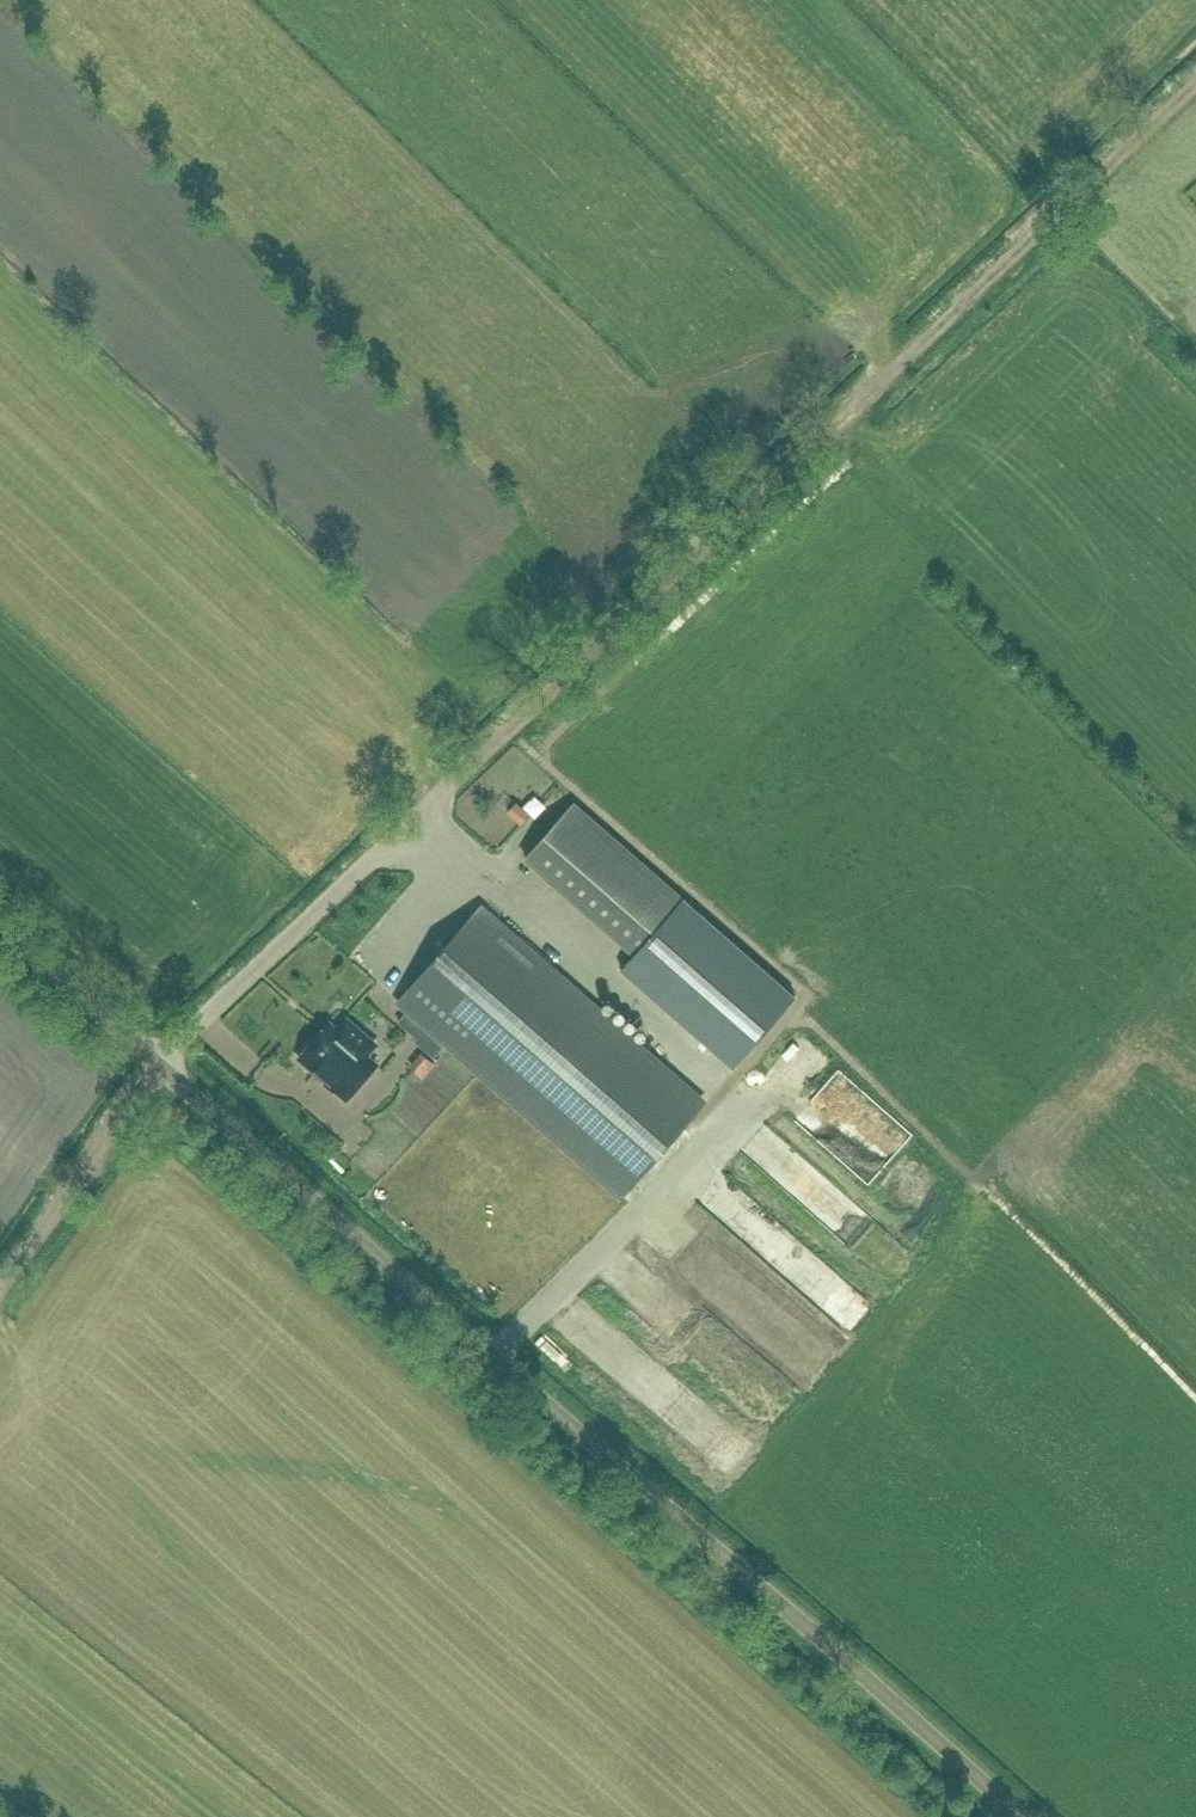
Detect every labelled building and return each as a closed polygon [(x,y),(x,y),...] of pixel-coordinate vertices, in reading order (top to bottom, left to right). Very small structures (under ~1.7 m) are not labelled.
[(596,822),(574,803),(525,858),(549,879),(596,822)] [(795,996),(683,898),(635,953),(621,969),(734,1066),(795,996)] [(702,1096),(485,905),(402,999),(625,1194),(702,1096)] [(329,1023),(299,1058),(346,1099),(376,1064),(366,1055),(376,1044),(346,1019),(336,1029),(329,1023)] [(423,1075),(433,1063),(422,1053),(412,1066),(423,1075)] [(760,1124),(738,1149),(786,1193),(809,1168),(760,1124)] [(887,1242),(812,1174),(789,1199),(864,1267),(887,1242)] [(792,1321),(767,1343),(781,1358),(806,1336),(792,1321)] [(711,1381),(741,1407),(767,1377),(737,1351),(711,1381)]
